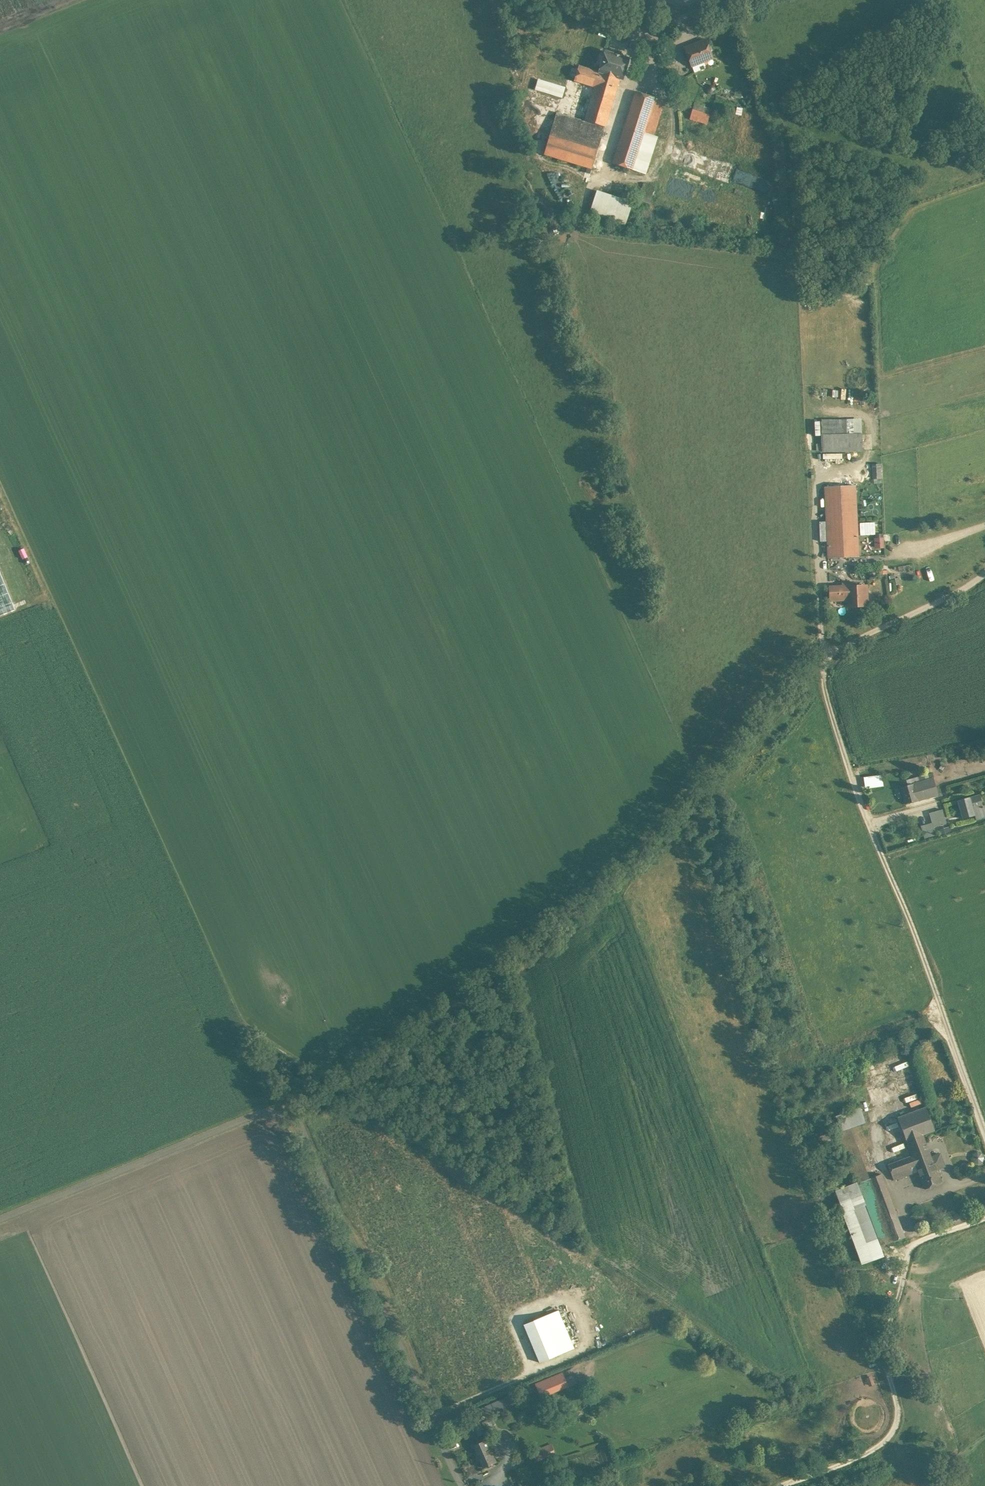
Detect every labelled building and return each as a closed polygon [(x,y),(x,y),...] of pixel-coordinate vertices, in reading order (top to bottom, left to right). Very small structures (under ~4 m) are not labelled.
[(705,41),(684,49),(691,66),(711,58),(709,53),(710,53),(711,51),(710,47),(707,46),(705,41)] [(620,57),(613,54),(613,55),(605,52),(599,72),(622,79),(628,59),(620,57)] [(575,77),(578,66),(571,64),(568,75),(575,77)] [(622,79),(599,72),(599,73),(578,66),(575,77),(573,82),(594,88),(584,122),(586,122),(604,128),(618,81),(621,82),(622,79)] [(537,82),(534,92),(560,100),(563,90),(537,82)] [(636,93),(613,164),(632,170),(641,140),(644,133),(655,99),(636,93)] [(655,99),(644,133),(653,136),(664,102),(655,99)] [(709,115),(692,110),(689,120),(706,125),(709,115)] [(584,122),(556,113),(551,131),(599,145),(604,128),(586,122),(584,122)] [(599,145),(551,131),(543,155),(591,169),(599,145)] [(653,136),(644,133),(641,140),(651,143),(653,136)] [(641,173),(651,143),(641,140),(632,170),(641,173)] [(643,184),(638,201),(648,204),(652,187),(643,184)] [(631,206),(595,194),(588,216),(624,227),(631,206)] [(861,434),(821,435),(821,451),(861,451),(861,434)] [(822,453),(822,471),(839,470),(838,453),(822,453)] [(881,478),(880,465),(872,465),(873,479),(881,478)] [(854,486),(825,487),(824,487),(824,488),(828,557),(827,557),(827,558),(828,558),(828,557),(857,556),(858,556),(858,555),(858,556),(854,486),(855,486),(854,486)] [(883,548),(883,541),(887,541),(886,533),(873,533),(873,548),(883,548)] [(16,609),(0,569),(0,616),(16,609)] [(856,586),(856,584),(841,585),(842,587),(829,587),(830,600),(847,599),(847,606),(866,606),(865,586),(856,586)] [(858,778),(862,790),(872,787),(868,775),(858,778)] [(932,779),(919,783),(919,782),(918,782),(913,784),(917,800),(927,797),(937,794),(935,789),(934,784),(932,779)] [(913,784),(900,787),(905,804),(917,800),(913,784),(913,783),(913,784)] [(946,792),(937,794),(938,801),(948,798),(946,792)] [(979,794),(956,801),(961,819),(975,815),(975,814),(984,812),(979,794)] [(942,809),(929,813),(931,822),(933,827),(945,823),(942,809)] [(936,838),(933,827),(931,822),(920,825),(925,841),(936,838)] [(925,1106),(897,1117),(911,1155),(887,1164),(893,1180),(917,1171),(914,1162),(930,1156),(922,1135),(934,1130),(925,1106)] [(860,1111),(836,1119),(840,1130),(850,1127),(864,1122),(860,1111)] [(930,1156),(914,1162),(917,1171),(924,1189),(940,1182),(941,1181),(938,1173),(937,1174),(935,1169),(944,1166),(939,1153),(930,1157),(930,1156)] [(869,1178),(859,1181),(860,1182),(875,1222),(884,1218),(877,1199),(871,1184),(882,1180),(880,1173),(869,1178)] [(882,1180),(871,1184),(877,1199),(888,1195),(882,1180)] [(888,1195),(877,1199),(884,1218),(895,1214),(888,1195)] [(880,1255),(861,1205),(845,1211),(864,1261),(880,1255)] [(884,1218),(875,1222),(883,1244),(904,1237),(895,1214),(884,1218)] [(574,1347),(559,1309),(523,1324),(539,1362),(574,1347)] [(534,1386),(539,1398),(565,1387),(560,1375),(534,1386)] [(477,1409),(480,1416),(506,1405),(502,1397),(477,1409)] [(483,1467),(487,1465),(497,1461),(487,1439),(471,1446),(475,1454),(476,1453),(483,1467)] [(545,1446),(549,1455),(555,1453),(551,1443),(545,1446)]
